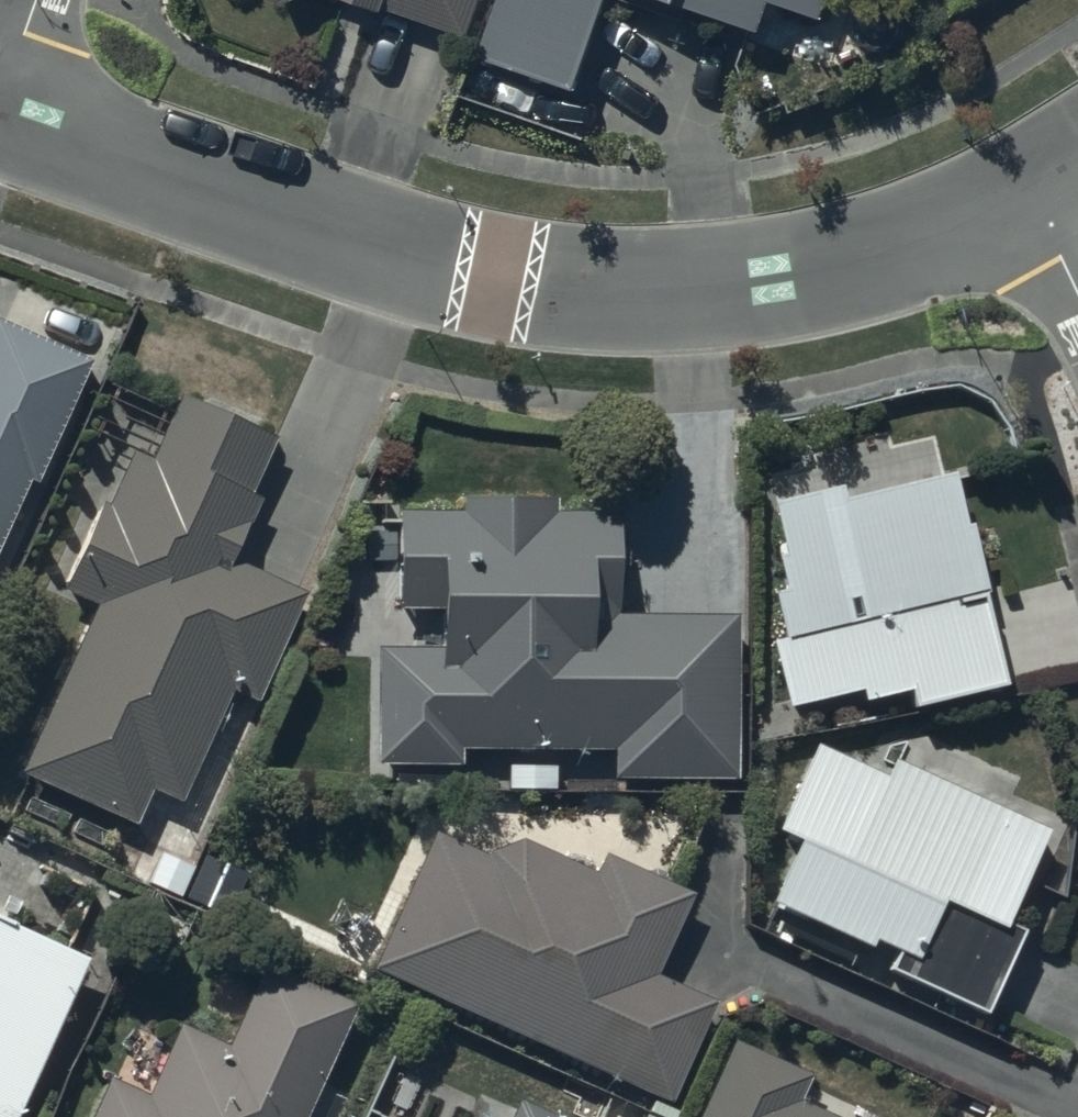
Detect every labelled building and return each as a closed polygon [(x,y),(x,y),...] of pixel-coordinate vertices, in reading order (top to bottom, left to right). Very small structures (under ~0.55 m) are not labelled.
[(382,11),(387,6),(466,33),(477,0),(349,0),(382,11)] [(480,54),(574,86),(604,0),(499,0),(480,54)] [(762,28),(772,0),(682,0),(762,28)] [(819,16),(825,0),(772,0),(819,16)] [(0,318),(0,546),(88,359),(0,318)] [(64,587),(99,603),(18,774),(133,828),(150,792),(177,805),(230,693),(256,706),(308,594),(232,559),(259,501),(247,495),(273,440),(179,396),(170,414),(119,390),(99,431),(135,448),(107,508),(102,506),(64,587)] [(839,486),(770,503),(782,553),(775,555),(783,589),(772,592),(783,638),(770,641),(787,710),(860,693),(862,702),(906,692),(911,712),(1004,689),(981,593),(985,592),(969,525),(963,526),(950,473),(842,499),(839,486)] [(437,648),(379,648),(379,762),(458,762),(458,750),(614,750),(614,777),(732,777),(732,616),(618,616),(618,514),(552,514),(552,500),(463,500),(463,511),(399,511),(399,608),(437,608),(437,648)] [(888,777),(816,744),(776,832),(797,841),(769,902),(869,947),(872,940),(897,951),(889,970),(984,1013),(1020,933),(1006,926),(1049,831),(895,762),(888,777)] [(485,854),(435,832),(374,968),(668,1099),(712,1001),(656,976),(692,896),(604,857),(597,873),(522,840),(485,854)] [(92,957),(0,917),(0,1116),(21,1116),(92,957)] [(264,968),(228,1048),(180,1027),(150,1094),(106,1075),(87,1116),(301,1116),(350,1006),(264,968)] [(733,1038),(698,1116),(834,1116),(798,1101),(810,1073),(733,1038)] [(517,1104),(511,1116),(547,1116),(517,1104)]
